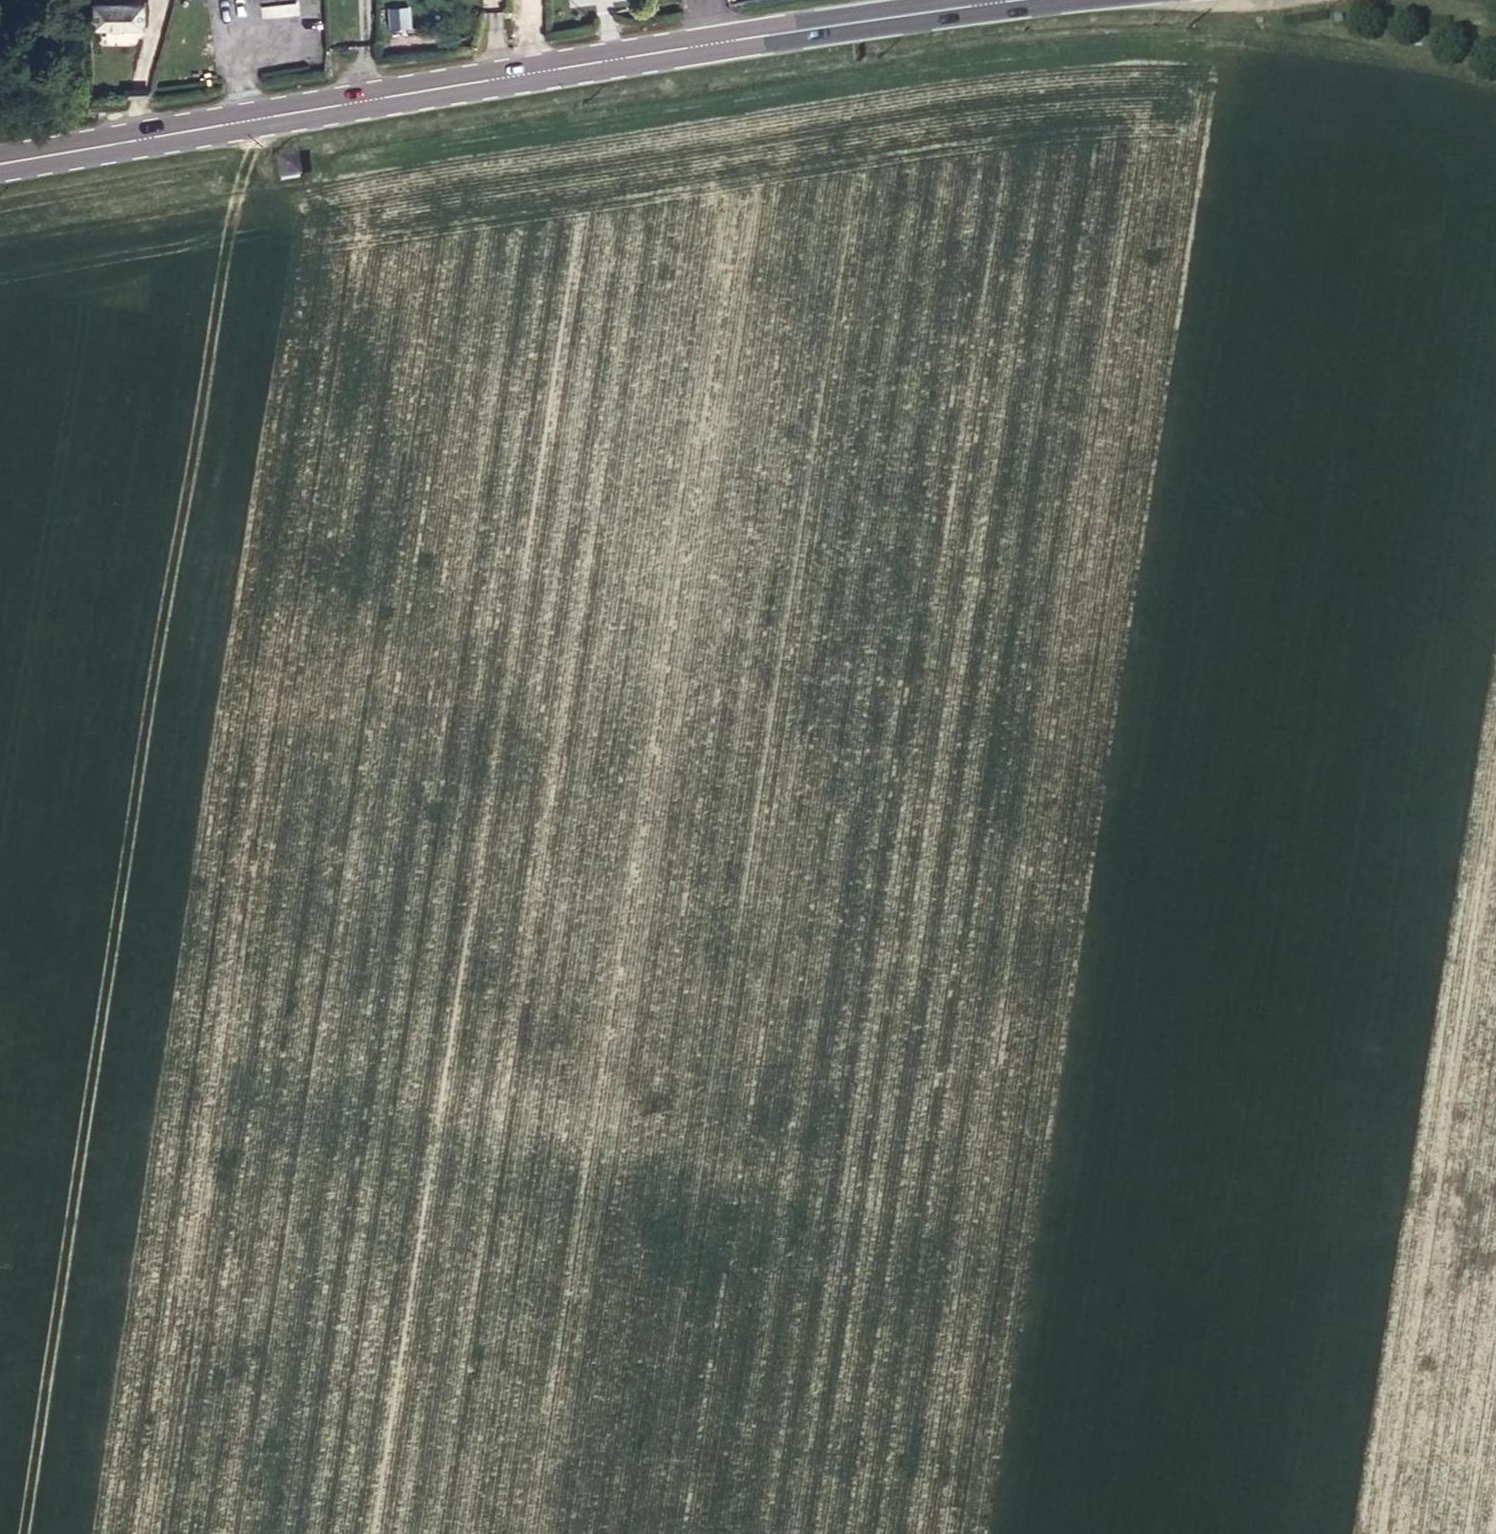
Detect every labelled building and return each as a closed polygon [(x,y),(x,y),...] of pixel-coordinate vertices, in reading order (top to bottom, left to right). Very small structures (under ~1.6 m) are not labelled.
[(97,25),(146,24),(146,0),(97,0),(97,25)] [(297,159),(279,162),(282,181),(300,178),(297,159)]
